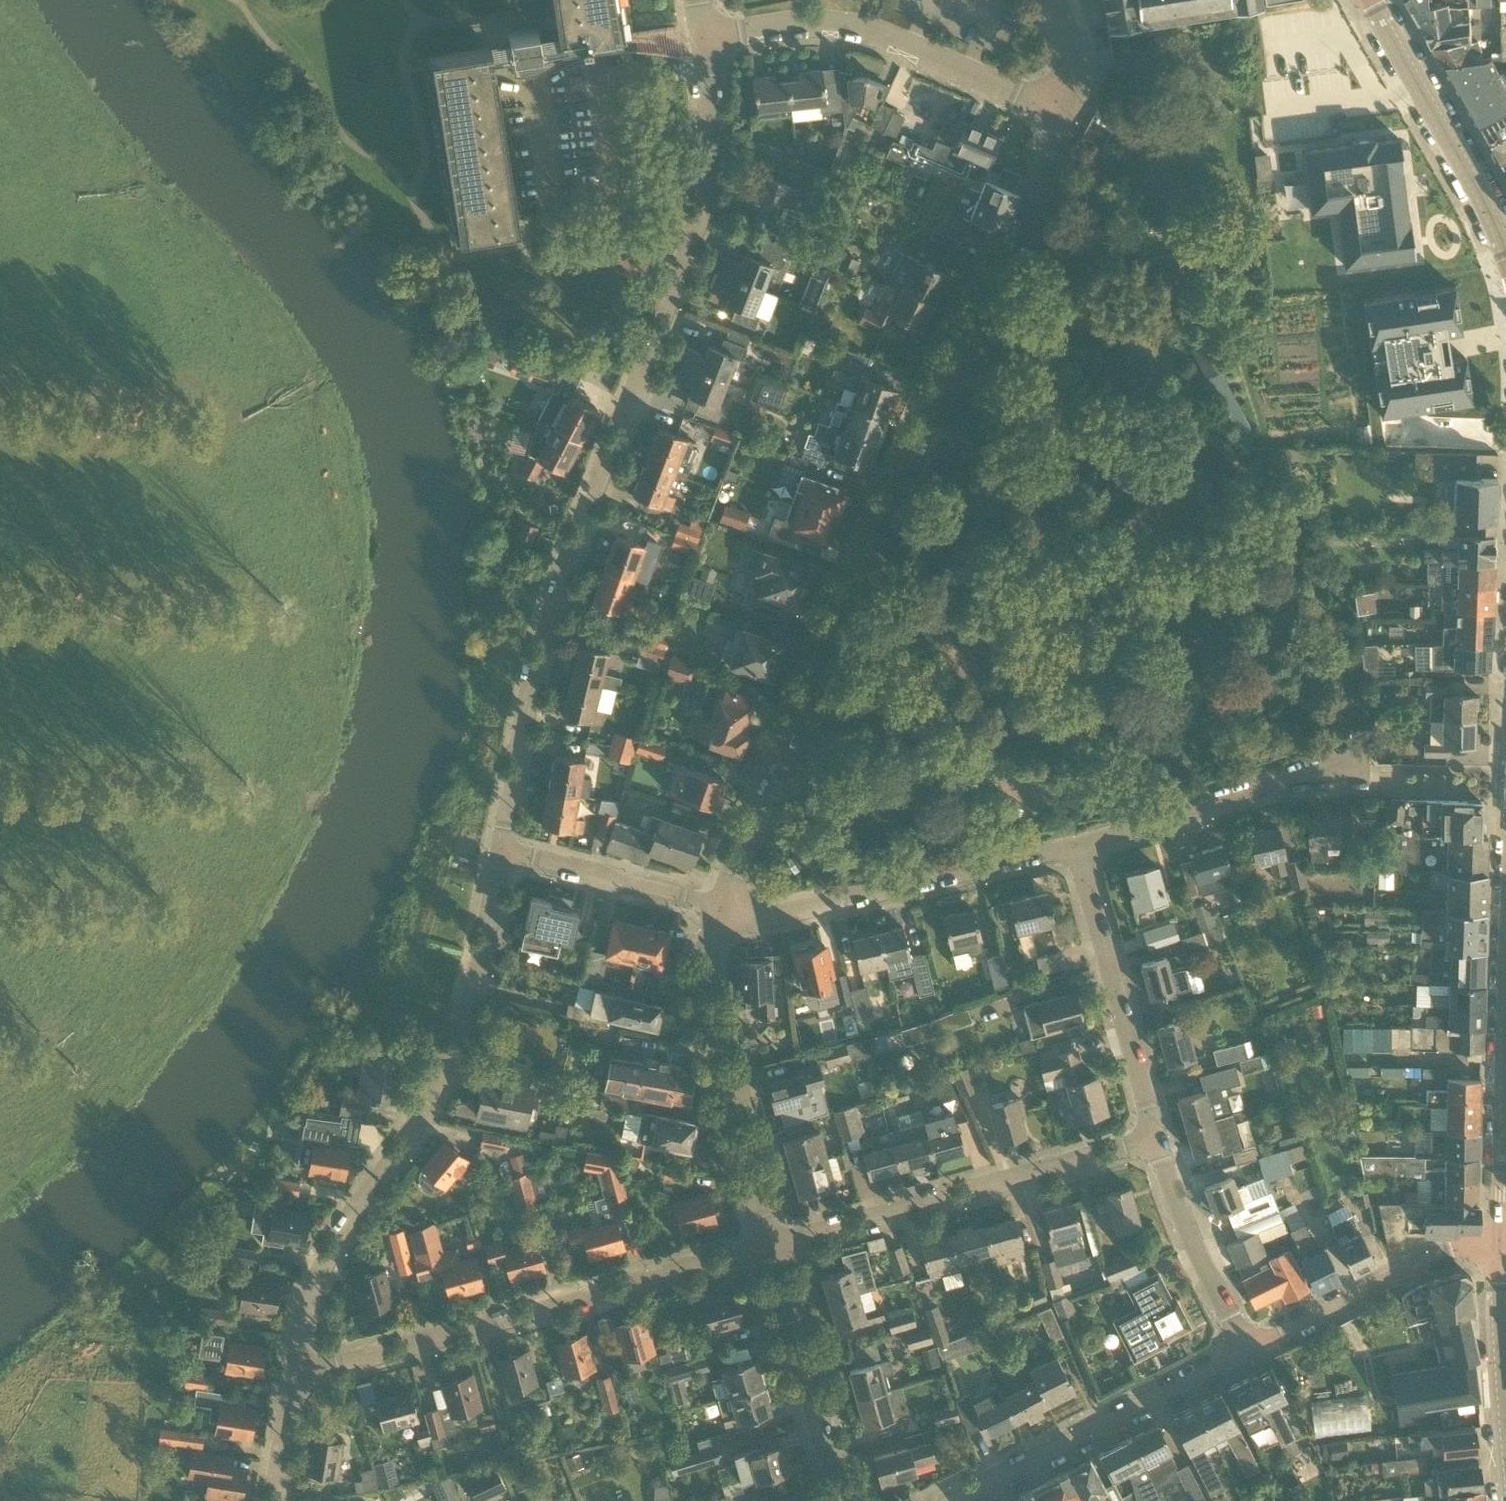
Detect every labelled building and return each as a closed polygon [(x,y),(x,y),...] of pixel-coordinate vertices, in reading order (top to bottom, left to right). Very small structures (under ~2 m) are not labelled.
[(510,63),(518,62),(519,66),(516,67),(516,66),(515,66),(517,74),(523,74),(529,74),(535,72),(541,70),(556,62),(581,47),(590,46),(590,41),(621,36),(616,0),(552,0),(559,43),(540,46),(537,28),(508,32),(511,50),(492,54),(491,46),(429,56),(457,236),(519,226),(494,66),(510,63)] [(1107,29),(1141,23),(1141,22),(1229,9),(1230,10),(1262,5),(1262,4),(1271,2),(1271,0),(1103,0),(1107,29)] [(1414,8),(1414,9),(1432,5),(1431,0),(1409,0),(1414,8)] [(1470,6),(1450,5),(1449,3),(1445,3),(1432,5),(1414,9),(1424,28),(1434,46),(1435,46),(1473,41),(1470,6)] [(1484,59),(1483,51),(1481,46),(1485,45),(1483,39),(1479,40),(1473,41),(1435,46),(1445,65),(1484,59)] [(1493,59),(1492,59),(1484,60),(1484,59),(1445,65),(1462,94),(1481,127),(1505,112),(1505,81),(1493,59)] [(840,81),(824,82),(823,70),(799,73),(800,80),(788,81),(792,117),(822,113),(843,110),(840,81)] [(840,71),(838,71),(840,81),(843,110),(845,126),(847,127),(857,107),(857,102),(862,101),(873,106),(876,98),(883,101),(889,87),(882,84),(865,77),(853,78),(852,74),(852,73),(851,73),(847,72),(846,72),(840,71)] [(792,117),(788,81),(777,82),(776,76),(753,78),(755,99),(756,99),(758,111),(759,111),(760,121),(792,117)] [(871,126),(884,132),(895,109),(882,103),(871,126)] [(1481,127),(1491,144),(1505,135),(1505,112),(1481,127)] [(959,119),(953,131),(960,134),(954,148),(989,163),(1000,137),(959,119)] [(1491,144),(1501,162),(1505,159),(1505,135),(1491,144)] [(1346,147),(1302,152),(1310,212),(1336,208),(1343,265),(1413,257),(1410,224),(1407,225),(1401,171),(1403,171),(1399,139),(1383,141),(1382,137),(1346,142),(1346,147)] [(1019,194),(909,146),(893,140),(886,156),(907,165),(934,176),(919,212),(937,219),(937,220),(965,232),(971,217),(1003,231),(1019,194)] [(801,190),(766,176),(755,171),(741,207),(760,215),(756,226),(777,234),(773,242),(794,250),(802,231),(776,221),(783,204),(794,208),(801,190)] [(958,248),(965,232),(937,220),(930,236),(958,248)] [(769,240),(765,248),(784,256),(791,259),(795,250),(794,250),(773,242),(769,240)] [(720,272),(764,289),(773,266),(779,268),(784,256),(760,246),(755,258),(745,254),(742,263),(726,257),(720,272)] [(901,287),(934,303),(941,289),(947,291),(953,278),(904,253),(892,277),(896,279),(892,288),(900,291),(901,287)] [(754,314),(764,289),(720,272),(713,289),(729,295),(725,304),(736,308),(731,320),(755,329),(760,316),(754,314)] [(818,308),(827,278),(811,273),(802,304),(818,308)] [(900,291),(892,288),(885,285),(871,312),(865,309),(859,322),(884,335),(891,322),(890,321),(892,316),(920,330),(934,303),(901,287),(900,291)] [(815,310),(805,333),(821,340),(831,317),(815,310)] [(808,322),(796,318),(791,329),(803,333),(808,322)] [(1444,322),(1382,330),(1382,332),(1389,377),(1451,370),(1449,360),(1442,360),(1438,331),(1445,330),(1444,322)] [(1191,348),(1207,379),(1226,416),(1239,409),(1220,372),(1229,367),(1213,336),(1191,348)] [(684,364),(727,382),(737,358),(742,361),(748,348),(724,339),(719,350),(709,346),(705,355),(690,349),(684,364)] [(773,348),(769,360),(792,368),(796,356),(773,348)] [(848,350),(845,366),(867,370),(870,354),(848,350)] [(514,361),(511,372),(552,387),(556,376),(537,368),(514,361)] [(718,406),(727,382),(684,364),(677,381),(693,387),(689,396),(700,400),(695,412),(719,421),(724,408),(718,406)] [(845,387),(840,402),(886,419),(896,390),(860,378),(860,379),(845,373),(834,369),(831,379),(830,382),(845,387)] [(581,442),(598,410),(572,396),(580,378),(567,374),(557,392),(553,391),(537,421),(554,428),(581,442)] [(848,418),(844,430),(844,431),(877,443),(878,443),(879,441),(882,439),(884,433),(882,429),(886,419),(840,402),(837,401),(835,408),(845,411),(843,416),(848,418)] [(716,427),(712,439),(733,446),(737,434),(716,427)] [(565,473),(581,442),(554,428),(548,438),(528,432),(523,453),(531,456),(522,475),(533,481),(543,462),(565,473)] [(687,462),(695,442),(659,428),(646,462),(674,473),(687,477),(692,464),(687,462)] [(877,443),(844,431),(844,430),(843,430),(838,444),(810,434),(806,445),(802,457),(809,460),(825,465),(828,454),(867,467),(870,458),(871,459),(872,456),(876,455),(878,448),(876,445),(876,443),(877,443)] [(809,460),(802,457),(788,452),(784,463),(805,471),(809,460)] [(1455,479),(1452,533),(1494,534),(1494,521),(1496,521),(1498,479),(1480,478),(1480,453),(1415,452),(1414,479),(1455,479)] [(666,495),(674,473),(646,462),(633,495),(670,510),(675,498),(666,495)] [(798,487),(792,503),(836,519),(842,503),(844,504),(847,503),(849,501),(851,499),(851,496),(850,494),(849,491),(846,490),(828,484),(797,473),(794,481),(794,480),(793,482),(795,482),(793,485),(798,487)] [(715,503),(710,516),(744,529),(749,516),(715,503)] [(835,522),(836,519),(792,503),(786,520),(775,517),(771,530),(800,540),(802,536),(827,545),(832,531),(835,532),(838,523),(835,522)] [(697,542),(701,530),(705,519),(694,516),(690,526),(679,523),(676,534),(697,542)] [(523,523),(514,546),(529,552),(538,529),(523,523)] [(1493,542),(1494,534),(1452,533),(1442,533),(1442,549),(1417,548),(1417,561),(1427,561),(1495,563),(1492,562),(1493,554),(1495,551),(1496,545),(1493,542)] [(694,554),(697,542),(676,534),(671,547),(694,554)] [(604,569),(633,579),(641,558),(650,561),(654,549),(616,536),(604,569)] [(814,570),(753,549),(746,568),(754,571),(748,589),(754,591),(749,607),(784,619),(789,603),(801,607),(802,604),(805,605),(810,592),(807,591),(814,570)] [(1458,583),(1458,584),(1494,585),(1495,563),(1427,561),(1426,582),(1458,583)] [(625,602),(633,579),(604,569),(592,603),(630,617),(634,605),(625,602)] [(1493,611),(1494,585),(1458,584),(1457,610),(1493,611)] [(1491,646),(1493,611),(1457,610),(1457,613),(1445,613),(1445,627),(1444,644),(1446,644),(1491,646)] [(726,660),(725,662),(770,678),(771,674),(773,674),(777,664),(775,663),(781,644),(737,628),(733,640),(728,639),(721,658),(726,660)] [(643,642),(665,649),(669,637),(647,630),(643,642)] [(658,671),(665,649),(643,642),(636,664),(658,671)] [(571,679),(601,686),(606,664),(616,667),(619,654),(580,644),(571,679)] [(1491,646),(1446,644),(1444,644),(1434,644),(1433,669),(1454,667),(1490,669),(1491,646)] [(1376,645),(1361,646),(1365,681),(1378,681),(1376,645)] [(694,665),(692,665),(672,658),(666,676),(687,684),(694,665)] [(595,709),(601,686),(571,679),(562,714),(601,724),(604,711),(595,709)] [(753,697),(707,681),(698,709),(702,710),(693,735),(739,751),(748,727),(743,725),(753,697)] [(1478,696),(1458,696),(1450,695),(1450,685),(1425,684),(1425,696),(1429,696),(1429,720),(1430,720),(1443,721),(1475,721),(1476,706),(1478,707),(1478,696)] [(1475,721),(1443,721),(1430,720),(1430,744),(1425,744),(1425,756),(1449,757),(1449,746),(1455,746),(1475,746),(1475,721)] [(612,745),(635,751),(638,740),(616,733),(612,745)] [(642,737),(636,751),(662,762),(667,747),(642,737)] [(629,770),(635,751),(612,745),(607,764),(629,770)] [(548,790),(579,796),(583,773),(592,774),(594,762),(555,755),(548,790)] [(677,763),(667,792),(714,808),(724,780),(677,763)] [(575,819),(579,796),(548,790),(542,826),(582,833),(584,820),(575,819)] [(1481,806),(1481,802),(1426,800),(1426,801),(1404,800),(1390,799),(1389,824),(1402,824),(1402,834),(1402,835),(1425,836),(1449,837),(1488,837),(1480,837),(1480,835),(1482,835),(1482,830),(1484,830),(1484,824),(1484,823),(1482,823),(1483,806),(1481,806)] [(605,813),(597,835),(609,839),(618,817),(605,813)] [(1339,842),(1353,840),(1351,819),(1337,820),(1337,816),(1308,818),(1310,846),(1311,862),(1329,861),(1327,845),(1339,844),(1339,842)] [(701,833),(653,817),(648,832),(617,822),(607,847),(647,861),(651,850),(690,864),(695,849),(700,851),(705,838),(700,836),(701,833)] [(1286,873),(1283,857),(1285,856),(1279,828),(1250,835),(1257,863),(1270,860),(1274,876),(1286,873)] [(1402,835),(1402,834),(1389,834),(1388,872),(1393,872),(1422,873),(1422,872),(1423,848),(1448,849),(1448,862),(1447,874),(1487,873),(1488,837),(1449,837),(1425,836),(1402,835)] [(1235,884),(1230,870),(1223,845),(1189,855),(1202,895),(1235,884)] [(1294,889),(1305,885),(1300,860),(1288,863),(1294,889)] [(1126,874),(1128,879),(1131,892),(1130,892),(1135,910),(1167,902),(1157,866),(1144,869),(1126,874)] [(1393,872),(1388,872),(1378,872),(1378,889),(1393,889),(1393,872)] [(1446,910),(1486,911),(1487,873),(1447,874),(1446,910)] [(1041,972),(1049,970),(1065,966),(1062,950),(1057,952),(1048,913),(1053,912),(1048,893),(1011,902),(1018,932),(1032,928),(1038,956),(1037,956),(1041,972)] [(562,902),(531,896),(520,946),(557,954),(560,940),(572,943),(578,912),(560,908),(562,902)] [(1194,907),(1202,932),(1221,925),(1217,913),(1211,915),(1207,903),(1194,907)] [(981,938),(975,910),(943,917),(950,945),(951,945),(953,955),(969,951),(970,956),(984,953),(981,938)] [(1486,911),(1446,910),(1422,910),(1421,948),(1432,948),(1446,949),(1452,949),(1485,950),(1486,911)] [(1364,924),(1374,924),(1375,911),(1364,911),(1364,924)] [(1375,911),(1374,924),(1386,924),(1386,911),(1375,911)] [(634,960),(642,927),(615,921),(607,954),(592,951),(586,978),(602,982),(607,963),(619,966),(621,957),(634,960)] [(667,932),(656,930),(656,929),(654,926),(648,925),(645,927),(642,927),(634,960),(632,969),(658,975),(667,932)] [(1221,925),(1202,932),(1207,944),(1225,938),(1221,925)] [(1150,949),(1175,941),(1178,940),(1174,926),(1145,936),(1150,949)] [(925,952),(910,956),(903,927),(878,933),(886,964),(887,963),(889,975),(890,979),(914,973),(915,976),(920,996),(934,993),(930,973),(925,952)] [(1207,944),(1202,932),(1182,939),(1186,952),(1188,961),(1189,960),(1210,954),(1207,944)] [(860,970),(886,964),(878,933),(852,939),(860,970)] [(796,953),(805,992),(818,989),(822,1004),(838,1000),(825,946),(810,949),(807,947),(801,948),(799,952),(796,953)] [(1446,949),(1432,948),(1430,985),(1450,985),(1484,985),(1485,950),(1452,949),(1446,949)] [(990,957),(986,957),(993,989),(995,989),(1008,986),(1005,973),(1001,954),(999,955),(990,957)] [(760,1019),(774,1018),(771,960),(762,961),(761,957),(749,957),(749,961),(743,962),(745,1000),(759,999),(760,1019)] [(1185,966),(1170,970),(1166,957),(1142,964),(1151,999),(1166,995),(1176,992),(1191,988),(1185,966)] [(1352,1005),(1354,983),(1339,982),(1337,1004),(1352,1005)] [(1450,1006),(1484,1007),(1484,985),(1450,985),(1450,994),(1431,994),(1430,1006),(1450,1006)] [(850,991),(854,1008),(857,1019),(874,1016),(867,987),(850,991)] [(589,1012),(610,1017),(656,1028),(658,1016),(659,1016),(663,1016),(664,1010),(661,1008),(660,1008),(661,1006),(613,995),(614,993),(594,989),(589,1012)] [(1023,1006),(1032,1038),(1047,1034),(1046,1031),(1083,1020),(1075,992),(1038,1003),(1038,1002),(1023,1006)] [(1483,1028),(1484,1007),(1450,1006),(1450,1015),(1426,1015),(1426,1018),(1410,1017),(1410,1026),(1425,1026),(1483,1028)] [(928,1021),(935,1037),(972,1021),(966,1007),(928,1021)] [(589,1012),(587,1020),(609,1025),(610,1017),(589,1012)] [(1184,1019),(1167,1024),(1158,1026),(1169,1065),(1194,1058),(1188,1034),(1208,1028),(1204,1015),(1184,1020),(1184,1019)] [(1374,1026),(1374,1049),(1394,1049),(1394,1026),(1374,1026)] [(1483,1028),(1425,1026),(1410,1026),(1410,1050),(1430,1051),(1482,1052),(1483,1028)] [(1036,1049),(1035,1041),(1031,1038),(1019,1041),(1022,1053),(1036,1049)] [(1247,1057),(1243,1043),(1213,1051),(1217,1065),(1247,1057)] [(848,1046),(825,1052),(829,1066),(851,1059),(848,1046)] [(1068,1085),(1067,1085),(1077,1120),(1108,1111),(1098,1077),(1085,1081),(1077,1050),(1059,1055),(1060,1056),(1039,1062),(1044,1079),(1064,1073),(1068,1085)] [(1244,1079),(1243,1073),(1264,1067),(1260,1055),(1239,1061),(1216,1067),(1220,1085),(1244,1079)] [(387,1060),(366,1056),(360,1097),(344,1094),(343,1096),(324,1092),(322,1104),(341,1108),(341,1112),(377,1119),(381,1101),(392,1103),(398,1064),(387,1062),(387,1060)] [(647,1100),(647,1096),(688,1104),(694,1072),(680,1070),(681,1066),(661,1062),(660,1066),(611,1057),(605,1088),(604,1092),(647,1100)] [(814,1118),(808,1100),(805,1088),(823,1082),(818,1062),(796,1068),(798,1075),(768,1083),(775,1109),(779,1108),(784,1127),(814,1118)] [(1446,1076),(1446,1066),(1382,1065),(1382,1075),(1446,1076)] [(962,1096),(970,1093),(977,1090),(970,1073),(967,1067),(952,1072),(955,1078),(962,1096)] [(929,1096),(931,1105),(956,1096),(948,1078),(926,1086),(929,1096)] [(1427,1099),(1480,1100),(1481,1080),(1447,1078),(1447,1091),(1427,1090),(1427,1099)] [(533,1090),(485,1081),(478,1116),(526,1126),(533,1090)] [(1186,1127),(1228,1115),(1220,1084),(1209,1087),(1210,1090),(1178,1099),(1186,1127)] [(907,1088),(894,1092),(897,1102),(910,1099),(907,1088)] [(644,1113),(647,1100),(604,1092),(604,1093),(603,1093),(600,1106),(627,1112),(622,1137),(639,1141),(690,1150),(693,1137),(696,1137),(699,1124),(644,1113)] [(1240,1093),(1229,1094),(1231,1109),(1242,1107),(1240,1093)] [(990,1106),(997,1132),(999,1141),(1025,1134),(1019,1112),(1023,1110),(1019,1098),(990,1106)] [(1479,1132),(1480,1100),(1427,1099),(1426,1105),(1430,1105),(1430,1129),(1446,1129),(1446,1131),(1479,1132)] [(839,1128),(860,1122),(855,1106),(834,1113),(839,1128)] [(955,1118),(954,1118),(953,1113),(924,1121),(925,1122),(934,1159),(964,1151),(958,1128),(957,1128),(955,1118)] [(1255,1145),(1243,1149),(1237,1130),(1233,1113),(1228,1115),(1186,1127),(1194,1155),(1220,1147),(1222,1155),(1232,1152),(1236,1164),(1259,1157),(1255,1145)] [(314,1138),(313,1143),(309,1174),(345,1179),(349,1148),(337,1146),(337,1142),(338,1142),(341,1121),(307,1116),(304,1137),(314,1138)] [(563,1144),(569,1126),(559,1122),(555,1133),(542,1129),(540,1137),(563,1144)] [(844,1142),(865,1135),(860,1122),(839,1128),(844,1142)] [(934,1159),(925,1122),(890,1132),(900,1169),(913,1165),(914,1171),(928,1167),(927,1161),(934,1159)] [(1344,1148),(1356,1136),(1346,1125),(1333,1136),(1344,1148)] [(788,1154),(792,1168),(827,1158),(819,1131),(784,1140),(788,1154)] [(1415,1143),(1414,1156),(1425,1156),(1445,1157),(1479,1158),(1480,1132),(1479,1132),(1446,1131),(1445,1144),(1431,1144),(1415,1143)] [(900,1169),(890,1132),(864,1139),(865,1143),(861,1144),(864,1154),(863,1154),(870,1177),(900,1169)] [(509,1139),(503,1138),(484,1134),(481,1146),(507,1152),(509,1139)] [(541,1142),(537,1142),(527,1139),(524,1152),(539,1155),(541,1142)] [(422,1169),(421,1171),(420,1174),(419,1177),(419,1180),(420,1183),(421,1185),(423,1188),(425,1190),(427,1191),(429,1192),(432,1193),(435,1193),(438,1192),(441,1191),(443,1190),(445,1188),(446,1188),(469,1161),(445,1141),(422,1169)] [(1259,1157),(1269,1181),(1292,1174),(1292,1172),(1293,1171),(1290,1163),(1307,1158),(1302,1144),(1259,1157)] [(611,1200),(627,1196),(616,1156),(587,1150),(584,1169),(597,1171),(604,1197),(594,1200),(600,1224),(569,1233),(574,1249),(586,1245),(590,1259),(625,1249),(616,1219),(611,1200)] [(847,1153),(837,1155),(841,1169),(850,1166),(847,1153)] [(528,1174),(524,1161),(522,1154),(510,1157),(516,1177),(528,1174)] [(1425,1169),(1425,1156),(1414,1156),(1386,1155),(1386,1156),(1359,1156),(1364,1180),(1417,1181),(1432,1181),(1479,1181),(1479,1158),(1445,1157),(1445,1169),(1425,1169)] [(827,1158),(792,1168),(800,1196),(835,1186),(827,1158)] [(666,1168),(664,1180),(677,1182),(679,1170),(666,1168)] [(511,1179),(521,1213),(537,1208),(528,1174),(516,1177),(511,1179)] [(1246,1185),(1236,1189),(1232,1177),(1205,1187),(1216,1215),(1242,1205),(1242,1204),(1252,1200),(1246,1185)] [(274,1180),(272,1191),(298,1195),(299,1184),(274,1180)] [(1479,1181),(1432,1181),(1417,1181),(1417,1204),(1425,1204),(1431,1204),(1478,1204),(1479,1181)] [(1130,1188),(1107,1194),(1095,1198),(1098,1211),(1110,1208),(1117,1231),(1140,1225),(1130,1188)] [(1365,1193),(1358,1195),(1360,1207),(1368,1205),(1365,1193)] [(674,1204),(682,1233),(717,1224),(709,1194),(674,1204)] [(1051,1251),(1071,1246),(1072,1249),(1084,1246),(1079,1230),(1081,1230),(1073,1203),(1045,1211),(1052,1237),(1047,1238),(1051,1251)] [(1478,1224),(1478,1204),(1431,1204),(1425,1204),(1417,1204),(1401,1204),(1389,1204),(1379,1204),(1389,1248),(1404,1248),(1403,1235),(1426,1235),(1426,1233),(1457,1233),(1457,1228),(1473,1228),(1473,1227),(1476,1224),(1478,1224)] [(309,1214),(273,1208),(269,1239),(304,1244),(309,1214)] [(1292,1241),(1283,1222),(1281,1223),(1276,1211),(1260,1218),(1266,1232),(1259,1236),(1257,1231),(1227,1244),(1237,1268),(1266,1254),(1266,1253),(1292,1241)] [(1318,1252),(1305,1225),(1298,1211),(1285,1217),(1291,1231),(1290,1231),(1303,1259),(1301,1259),(1317,1292),(1340,1281),(1324,1248),(1318,1252)] [(1332,1225),(1338,1242),(1353,1274),(1376,1263),(1353,1215),(1332,1225)] [(986,1227),(992,1250),(1002,1248),(1005,1257),(1024,1252),(1022,1242),(1016,1219),(986,1227)] [(410,1233),(417,1260),(414,1261),(419,1280),(443,1273),(450,1298),(484,1288),(476,1258),(460,1263),(457,1249),(442,1253),(434,1223),(410,1233)] [(992,1250),(986,1227),(973,1231),(971,1225),(957,1229),(959,1235),(951,1237),(958,1260),(992,1250)] [(479,1235),(465,1239),(468,1249),(481,1245),(479,1235)] [(867,1238),(869,1250),(886,1248),(884,1236),(867,1238)] [(964,1283),(958,1260),(951,1237),(921,1245),(928,1268),(931,1278),(942,1275),(946,1288),(964,1283)] [(491,1265),(506,1261),(511,1281),(546,1271),(538,1242),(504,1251),(501,1241),(485,1246),(491,1265)] [(407,1246),(394,1249),(401,1275),(414,1271),(407,1246)] [(211,1259),(252,1264),(254,1250),(228,1247),(227,1253),(212,1251),(211,1259)] [(888,1251),(896,1275),(909,1271),(901,1247),(888,1251)] [(1289,1251),(1270,1260),(1273,1266),(1243,1281),(1256,1307),(1282,1294),(1286,1301),(1308,1290),(1289,1251)] [(1110,1281),(1118,1277),(1137,1270),(1132,1257),(1104,1268),(1110,1281)] [(854,1276),(866,1272),(863,1260),(844,1266),(846,1271),(823,1277),(830,1303),(859,1294),(854,1276)] [(1052,1299),(1064,1295),(1054,1261),(1043,1264),(1052,1299)] [(364,1313),(394,1305),(385,1270),(355,1278),(364,1313)] [(1435,1320),(1468,1313),(1473,1311),(1471,1277),(1464,1272),(1427,1282),(1434,1315),(1435,1320)] [(1142,1311),(1116,1324),(1135,1361),(1168,1344),(1166,1341),(1191,1328),(1176,1300),(1173,1301),(1159,1273),(1130,1288),(1142,1311)] [(280,1284),(244,1279),(239,1309),(275,1315),(280,1284)] [(1407,1322),(1434,1315),(1427,1282),(1401,1296),(1407,1322)] [(1046,1300),(1042,1288),(1029,1293),(1033,1304),(1046,1300)] [(744,1323),(736,1293),(701,1303),(709,1333),(744,1323)] [(859,1294),(830,1303),(834,1316),(831,1316),(834,1328),(860,1321),(861,1325),(886,1319),(882,1307),(864,1312),(859,1294)] [(937,1346),(950,1341),(938,1306),(924,1311),(930,1328),(931,1328),(935,1340),(937,1346)] [(227,1310),(207,1307),(205,1322),(225,1325),(227,1310)] [(1050,1308),(1039,1313),(1052,1342),(1063,1337),(1050,1308)] [(913,1312),(889,1319),(893,1333),(917,1326),(913,1312)] [(1444,1365),(1477,1359),(1475,1350),(1476,1350),(1470,1323),(1471,1321),(1470,1315),(1468,1314),(1468,1313),(1435,1320),(1444,1365)] [(615,1326),(625,1361),(655,1353),(645,1318),(615,1326)] [(911,1348),(912,1347),(935,1340),(931,1328),(930,1328),(907,1336),(911,1348)] [(266,1347),(230,1341),(232,1332),(224,1331),(224,1333),(202,1329),(199,1354),(220,1357),(220,1354),(228,1355),(225,1372),(261,1377),(266,1347)] [(556,1343),(566,1377),(595,1369),(586,1334),(556,1343)] [(950,1341),(937,1346),(939,1354),(953,1350),(953,1351),(971,1345),(967,1336),(950,1342),(950,1341)] [(686,1361),(687,1362),(693,1360),(689,1347),(670,1353),(673,1365),(686,1361)] [(508,1393),(538,1385),(528,1350),(498,1359),(508,1393)] [(1063,1369),(1059,1360),(1056,1355),(1029,1368),(1036,1383),(1047,1405),(1074,1391),(1064,1369),(1063,1369)] [(1423,1407),(1479,1398),(1475,1372),(1476,1371),(1475,1365),(1474,1364),(1473,1361),(1477,1360),(1477,1359),(1444,1365),(1391,1373),(1399,1423),(1424,1419),(1423,1407)] [(720,1399),(764,1387),(762,1383),(765,1382),(762,1372),(760,1373),(756,1360),(710,1373),(714,1385),(715,1384),(720,1399)] [(858,1399),(890,1390),(886,1375),(894,1373),(890,1360),(879,1364),(879,1363),(850,1371),(858,1399)] [(691,1376),(687,1362),(686,1361),(673,1365),(674,1367),(668,1368),(672,1382),(671,1382),(680,1411),(691,1408),(683,1378),(691,1376)] [(1282,1444),(1293,1439),(1296,1438),(1278,1402),(1287,1398),(1271,1366),(1249,1377),(1270,1421),(1282,1444)] [(210,1392),(210,1391),(212,1377),(187,1373),(185,1387),(197,1389),(197,1390),(210,1392)] [(452,1417),(482,1409),(473,1374),(443,1382),(449,1407),(425,1414),(430,1433),(417,1437),(419,1443),(432,1439),(434,1449),(450,1445),(456,1431),(452,1417)] [(607,1413),(619,1410),(610,1377),(598,1381),(607,1413)] [(1262,1425),(1270,1421),(1249,1377),(1228,1388),(1243,1419),(1250,1434),(1263,1427),(1262,1425)] [(1040,1408),(1047,1405),(1036,1383),(1004,1399),(1015,1421),(1027,1414),(1030,1420),(1043,1413),(1040,1408)] [(970,1399),(977,1413),(976,1413),(987,1435),(1015,1421),(1004,1399),(996,1385),(970,1399)] [(720,1399),(724,1414),(722,1414),(725,1426),(771,1413),(767,1400),(770,1399),(768,1389),(765,1390),(764,1387),(720,1399)] [(246,1397),(210,1391),(210,1392),(197,1390),(195,1403),(212,1406),(210,1420),(218,1421),(216,1434),(251,1440),(256,1409),(244,1407),(246,1397)] [(895,1406),(890,1390),(858,1399),(865,1426),(894,1418),(891,1407),(895,1406)] [(384,1430),(419,1421),(411,1391),(376,1401),(384,1430)] [(539,1406),(549,1404),(550,1404),(547,1392),(535,1395),(538,1407),(539,1406)] [(1218,1449),(1229,1443),(1246,1476),(1260,1469),(1221,1392),(1196,1405),(1218,1449)] [(977,1413),(970,1399),(967,1394),(955,1400),(963,1420),(976,1413),(977,1413)] [(1314,1434),(1370,1432),(1369,1398),(1313,1400),(1314,1434)] [(1207,1454),(1218,1449),(1196,1405),(1171,1417),(1210,1494),(1224,1488),(1207,1454)] [(959,1419),(956,1406),(935,1411),(938,1425),(959,1419)] [(482,1431),(495,1428),(492,1416),(479,1419),(482,1431)] [(1159,1491),(1181,1479),(1192,1500),(1207,1500),(1189,1465),(1177,1471),(1175,1467),(1177,1466),(1170,1452),(1171,1451),(1157,1424),(1132,1437),(1159,1491)] [(1443,1454),(1477,1451),(1476,1448),(1477,1442),(1475,1436),(1474,1427),(1408,1434),(1409,1446),(1430,1444),(1432,1456),(1443,1454)] [(203,1435),(176,1432),(160,1430),(158,1448),(175,1450),(176,1446),(201,1450),(203,1435)] [(701,1453),(716,1448),(716,1447),(723,1445),(720,1435),(698,1442),(700,1452),(701,1453)] [(1132,1437),(1099,1454),(1112,1481),(1117,1479),(1128,1473),(1132,1482),(1135,1492),(1122,1498),(1121,1499),(1123,1500),(1164,1500),(1159,1491),(1132,1437)] [(307,1474),(337,1478),(343,1443),(312,1438),(307,1474)] [(1348,1457),(1346,1441),(1330,1443),(1332,1459),(1348,1457)] [(935,1459),(930,1442),(874,1458),(882,1483),(916,1473),(914,1465),(935,1459)] [(757,1481),(787,1472),(787,1469),(790,1468),(786,1457),(783,1458),(780,1447),(765,1451),(764,1447),(734,1456),(742,1483),(757,1479),(757,1481)] [(670,1461),(674,1475),(720,1462),(716,1448),(701,1453),(700,1452),(670,1461)] [(235,1500),(242,1500),(247,1471),(231,1469),(233,1457),(213,1455),(192,1451),(188,1478),(209,1481),(206,1496),(235,1500)] [(578,1454),(567,1459),(572,1473),(583,1468),(578,1454)] [(1372,1472),(1383,1471),(1383,1476),(1427,1471),(1425,1456),(1382,1461),(1371,1462),(1372,1472)] [(1121,1499),(1122,1498),(1114,1483),(1105,1488),(1090,1459),(1067,1471),(1082,1500),(1123,1500),(1121,1499)] [(1434,1494),(1481,1488),(1480,1487),(1481,1485),(1480,1476),(1479,1475),(1478,1463),(1432,1468),(1433,1479),(1425,1480),(1426,1494),(1434,1493),(1434,1494)] [(396,1467),(375,1472),(379,1487),(400,1482),(396,1467)] [(476,1500),(482,1500),(507,1489),(497,1468),(467,1482),(476,1500)] [(379,1489),(379,1487),(375,1472),(374,1469),(361,1472),(363,1481),(355,1483),(357,1493),(379,1489)] [(1067,1471),(1045,1483),(1054,1500),(1082,1500),(1067,1471)] [(438,1500),(460,1500),(449,1474),(431,1482),(438,1500)] [(1045,1483),(1031,1490),(1022,1494),(1026,1500),(1054,1500),(1045,1483)] [(669,1498),(666,1484),(654,1487),(655,1500),(670,1500),(669,1498)] [(1485,1492),(1481,1492),(1481,1488),(1434,1494),(1434,1500),(1486,1500),(1485,1492)]
